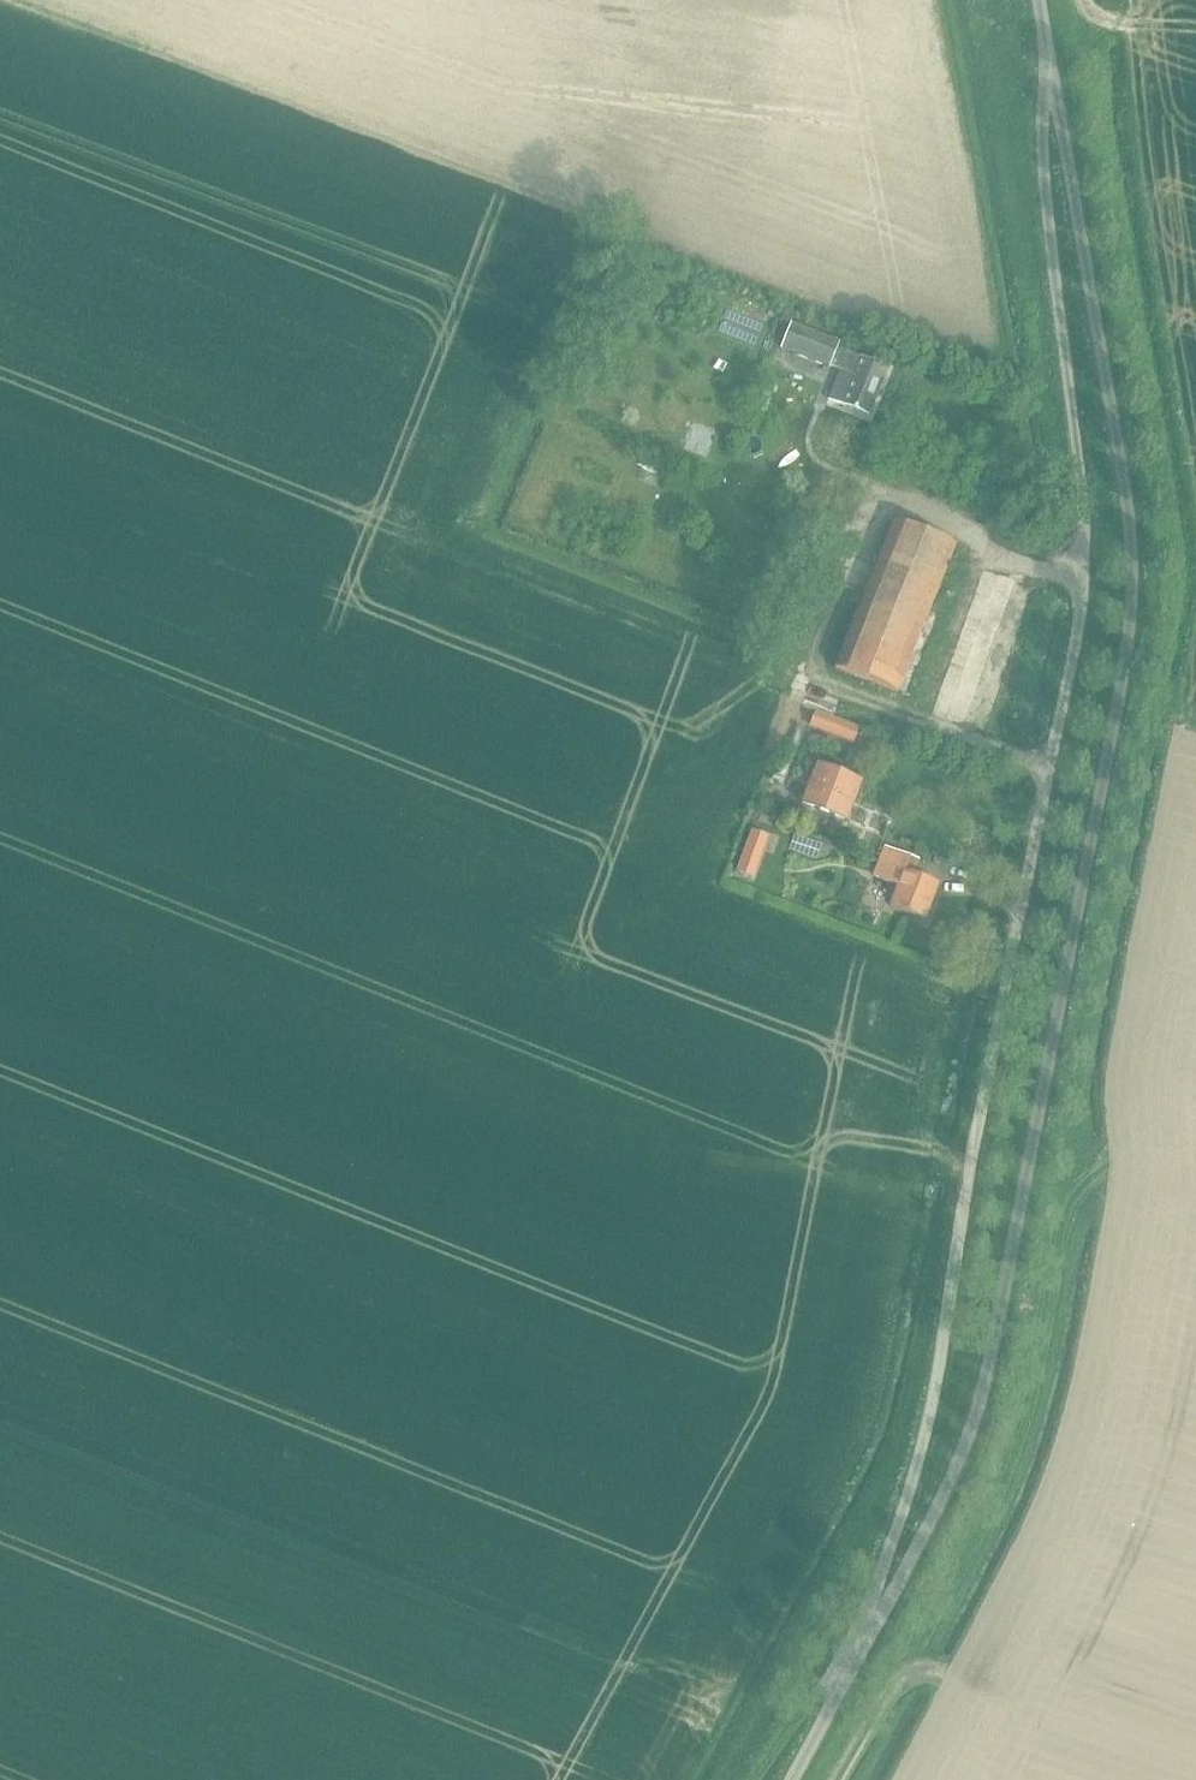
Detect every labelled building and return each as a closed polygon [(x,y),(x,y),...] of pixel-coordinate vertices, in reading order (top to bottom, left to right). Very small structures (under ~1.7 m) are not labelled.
[(824,352),(844,357),(848,341),(776,324),(772,342),(823,354),(824,352)] [(829,400),(871,418),(890,372),(848,355),(829,400)] [(835,667),(898,691),(954,546),(891,522),(835,667)] [(846,719),(839,733),(853,739),(859,724),(846,719)] [(803,804),(849,822),(864,784),(818,766),(803,804)] [(760,848),(746,844),(738,867),(752,871),(760,848)] [(890,904),(922,918),(936,884),(911,873),(917,860),(887,847),(875,874),(898,884),(890,904)]
